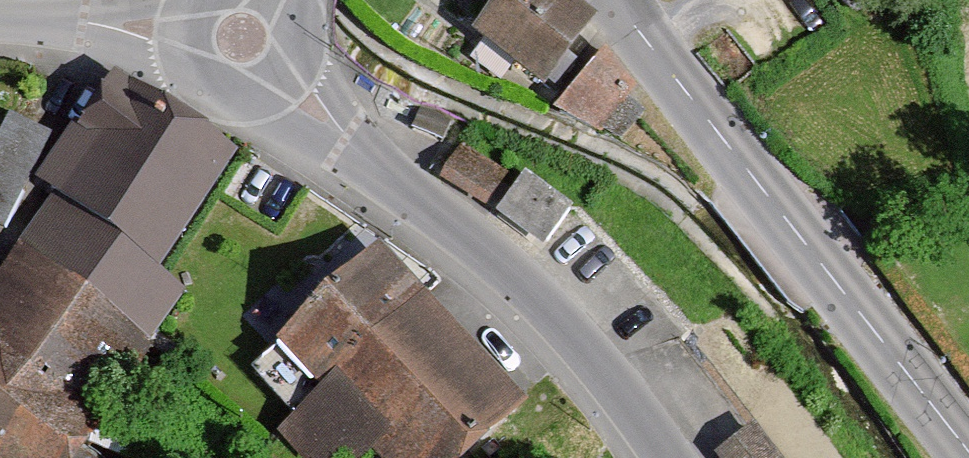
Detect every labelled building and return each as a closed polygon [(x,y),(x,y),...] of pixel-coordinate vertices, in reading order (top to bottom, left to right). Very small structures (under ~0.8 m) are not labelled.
[(584,22),(553,0),(496,0),(469,38),(537,87),(584,22)] [(635,83),(601,43),(548,104),(621,139),(645,109),(627,94),(635,83)] [(44,186),(154,264),(229,150),(106,67),(32,178),(44,186)] [(56,123),(13,101),(0,127),(0,213),(9,217),(56,123)] [(447,119),(417,105),(409,122),(439,136),(447,119)] [(505,171),(460,143),(439,174),(485,203),(505,171)] [(568,205),(519,170),(494,206),(543,240),(568,205)] [(186,288),(154,264),(44,186),(0,255),(0,457),(72,457),(186,288)] [(516,403),(380,255),(284,344),(389,457),(457,457),(516,403)] [(719,457),(771,457),(752,433),(719,457)]
